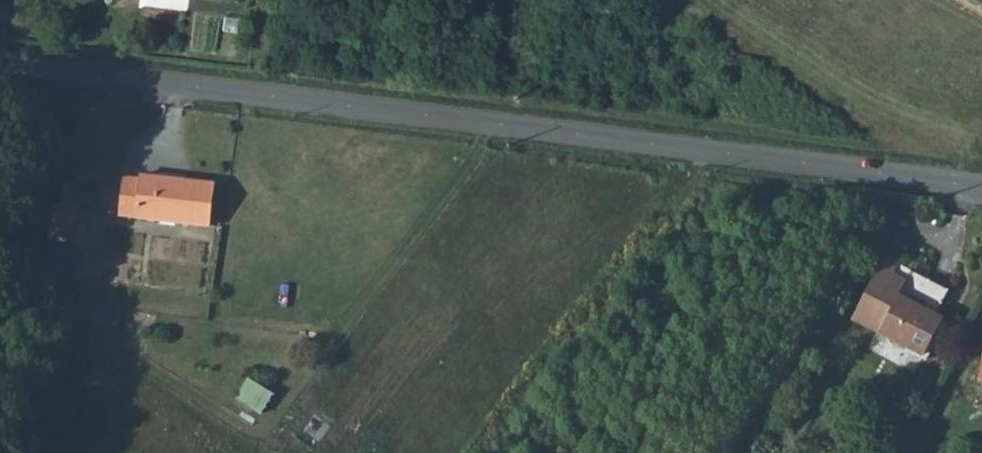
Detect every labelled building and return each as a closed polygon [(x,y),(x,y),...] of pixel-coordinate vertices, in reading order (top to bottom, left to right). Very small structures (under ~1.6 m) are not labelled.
[(184,11),(185,0),(106,0),(184,11)] [(195,235),(202,189),(132,180),(132,183),(113,180),(108,223),(195,235)] [(866,325),(872,329),(904,267),(889,260),(874,287),(882,292),(866,325)] [(872,329),(927,358),(945,322),(934,316),(946,290),(904,267),(872,329)] [(857,320),(866,325),(882,292),(874,287),(857,320)] [(239,396),(264,410),(275,390),(250,376),(239,396)] [(313,419),(297,408),(272,445),(284,452),(290,452),(313,419)]
